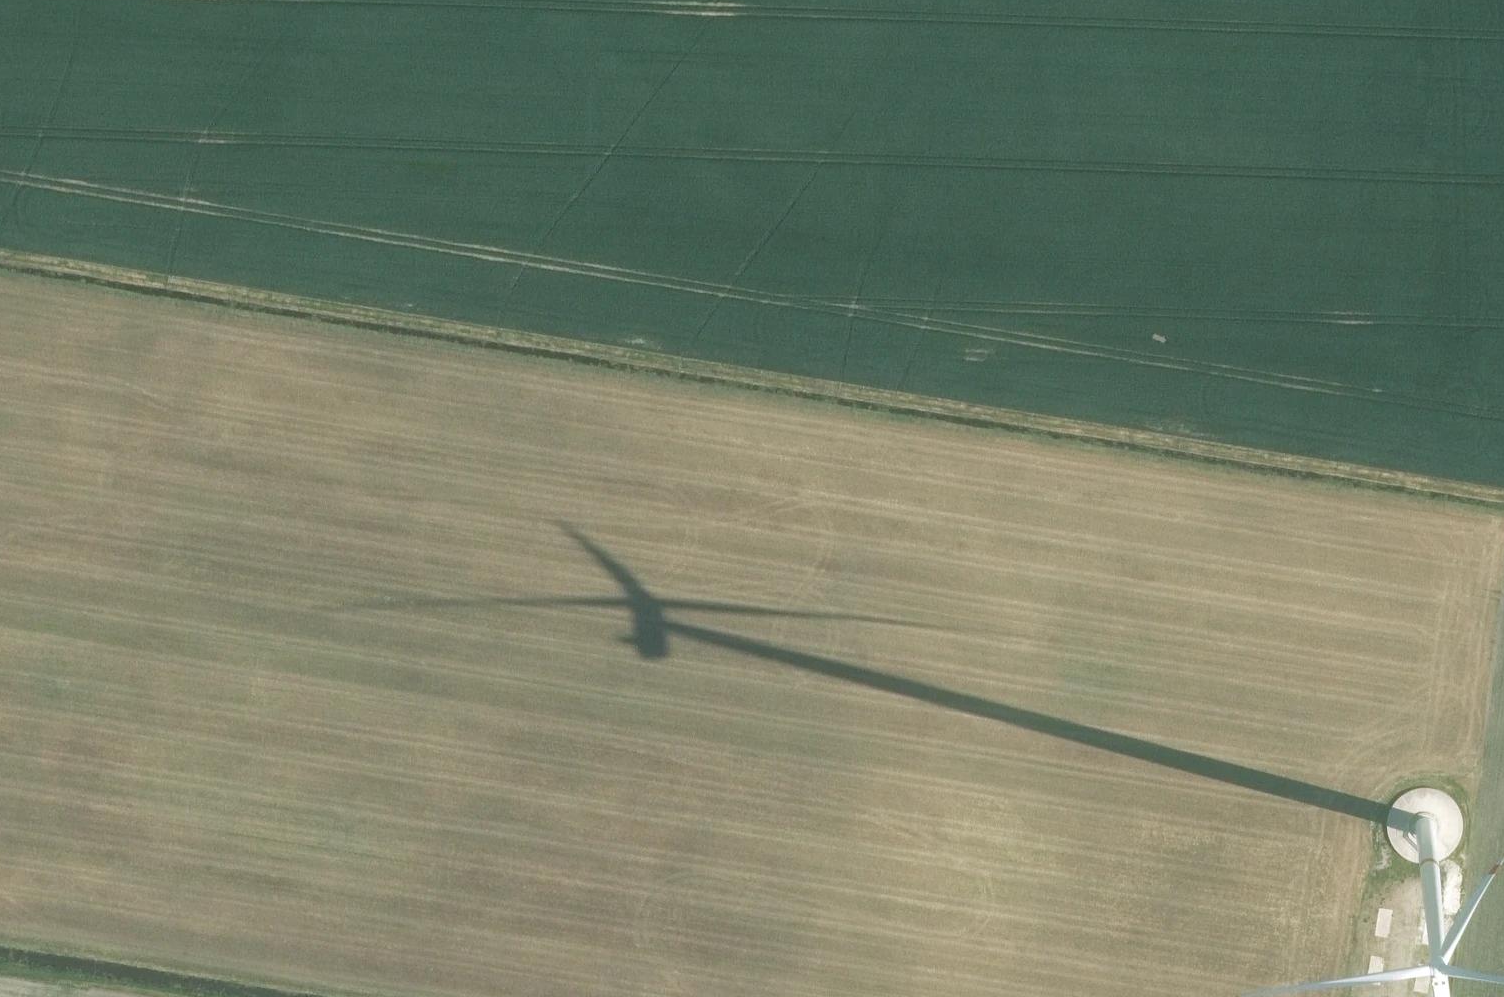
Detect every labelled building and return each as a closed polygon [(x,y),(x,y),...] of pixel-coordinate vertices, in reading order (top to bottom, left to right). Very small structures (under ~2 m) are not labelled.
[(1416,822),(1415,825),(1415,829),(1417,833),(1420,835),(1424,836),(1428,836),(1432,834),(1434,831),(1435,827),(1435,823),(1433,819),(1430,817),(1426,816),(1422,816),(1418,818),(1416,822)]
